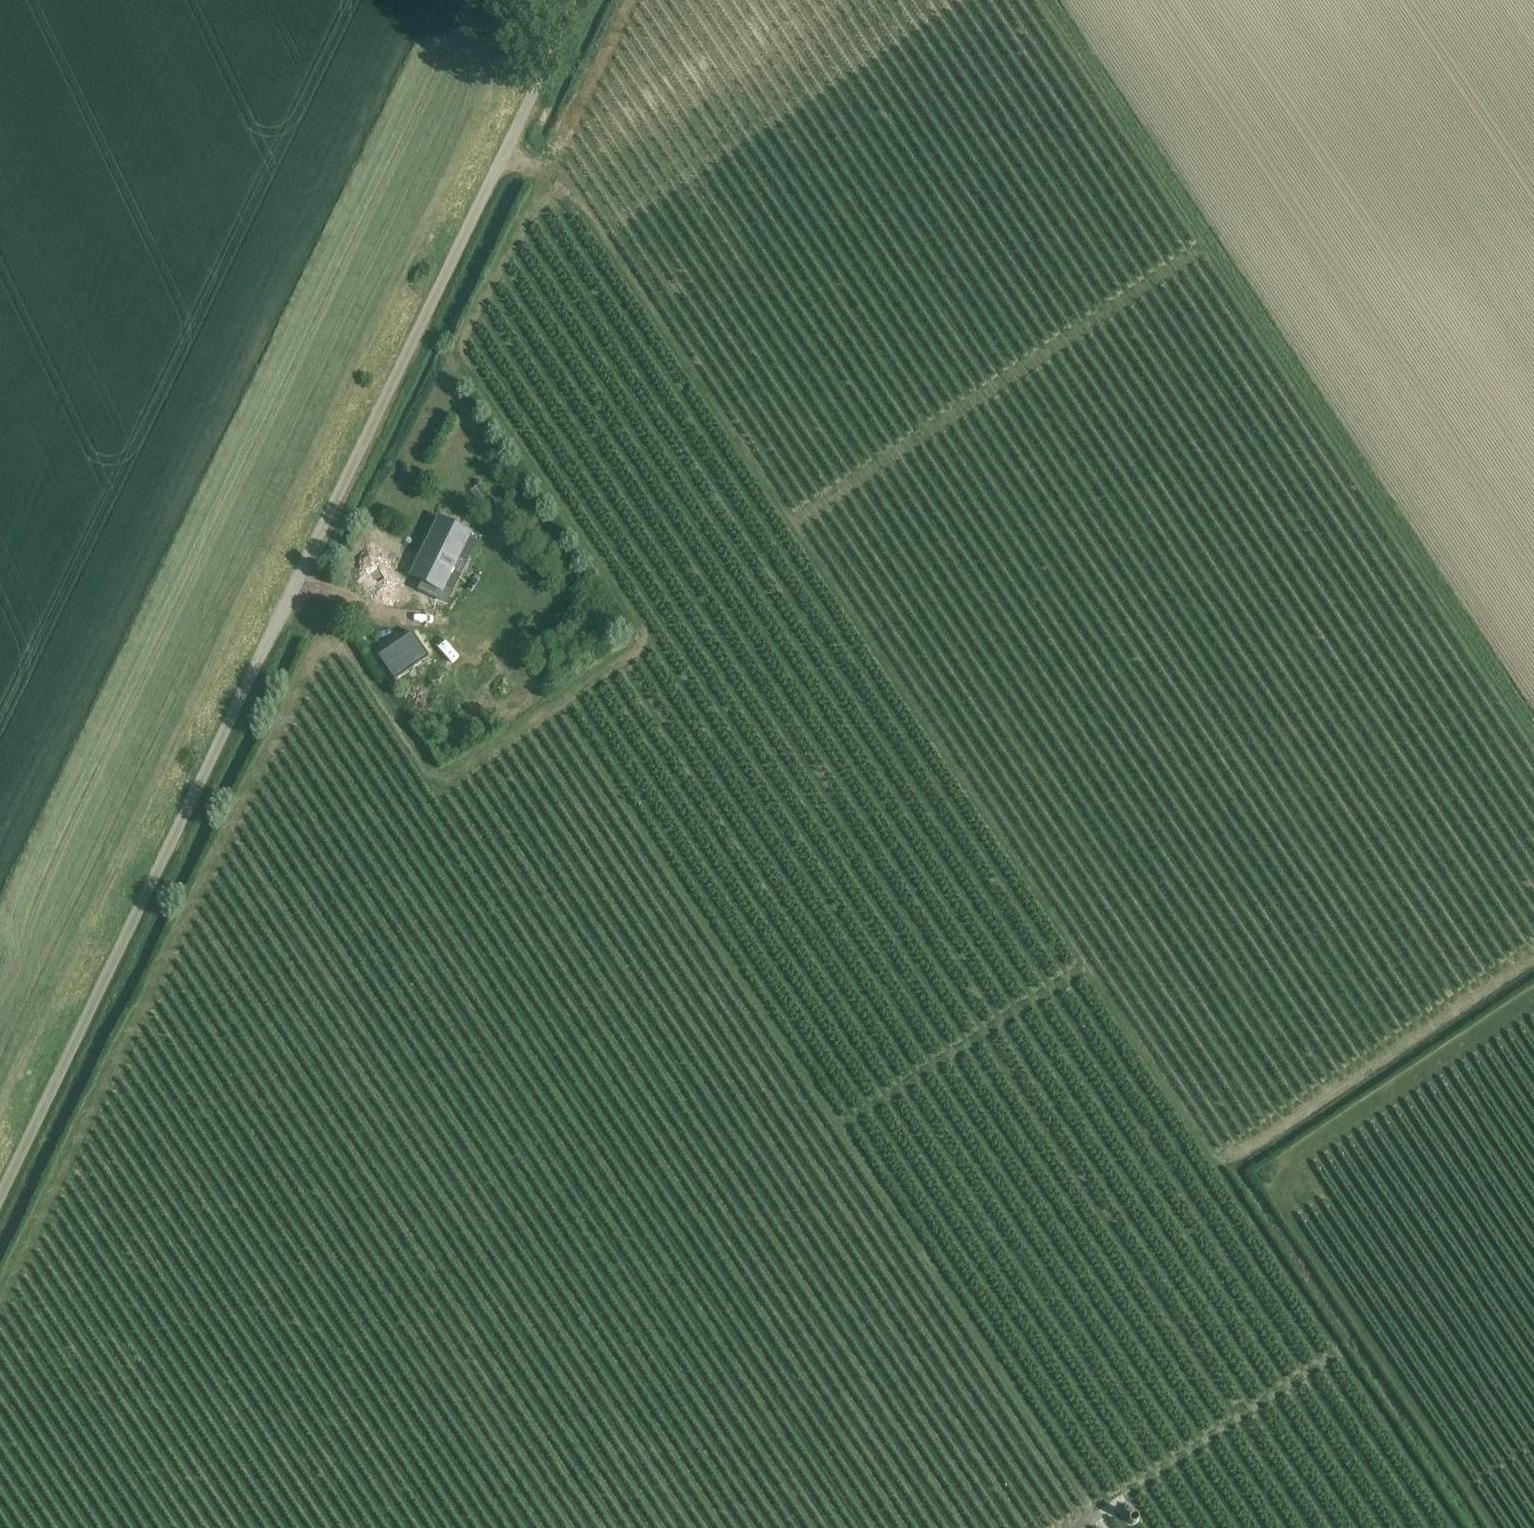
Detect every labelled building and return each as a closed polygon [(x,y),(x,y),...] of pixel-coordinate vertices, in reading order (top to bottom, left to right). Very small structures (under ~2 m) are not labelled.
[(470,556),(479,539),(438,519),(411,577),(442,592),(461,551),(470,556)] [(380,656),(378,657),(386,669),(395,681),(396,681),(395,680),(394,678),(411,667),(427,656),(428,657),(429,658),(430,658),(425,651),(413,633),(380,656)]
